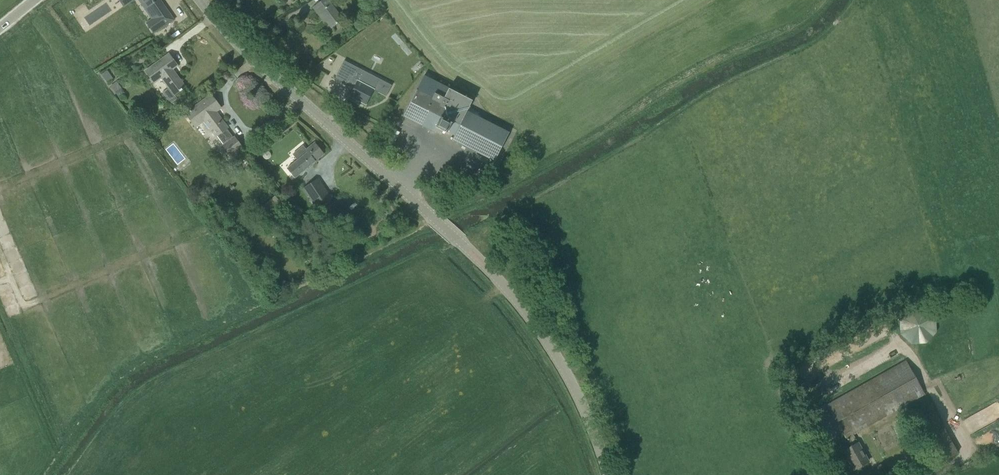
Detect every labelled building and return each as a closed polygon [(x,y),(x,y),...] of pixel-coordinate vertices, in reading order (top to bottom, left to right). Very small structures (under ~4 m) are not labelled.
[(144,4),(147,2),(149,6),(154,2),(155,3),(150,6),(157,18),(150,23),(156,33),(174,20),(168,11),(167,11),(160,0),(141,0),(144,4)] [(322,19),(323,18),(331,28),(343,19),(329,0),(323,0),(313,8),(322,19)] [(162,93),(170,104),(177,99),(174,95),(185,87),(172,69),(177,65),(169,54),(145,71),(154,83),(161,77),(169,88),(162,93)] [(344,61),(334,79),(337,80),(337,78),(344,82),(348,73),(354,76),(352,82),(356,83),(349,96),(366,105),(378,81),(359,71),(360,69),(344,61)] [(101,75),(108,84),(114,80),(107,70),(101,75)] [(467,111),(472,101),(426,77),(421,87),(416,84),(401,114),(434,130),(435,128),(446,133),(447,132),(454,136),(452,140),(494,161),(509,133),(467,111)] [(121,89),(115,93),(118,98),(124,94),(121,89)] [(185,114),(195,127),(203,121),(215,137),(216,137),(222,145),(233,159),(238,155),(235,152),(241,147),(234,137),(233,138),(226,128),(227,128),(215,112),(220,108),(211,95),(185,114)] [(287,170),(294,178),(324,154),(314,143),(305,150),(302,147),(292,154),(298,161),(287,170)] [(303,189),(308,196),(309,196),(317,207),(318,206),(328,199),(327,197),(330,196),(324,188),(314,195),(307,185),(304,188),(303,189)] [(899,318),(900,333),(911,343),(926,342),(936,331),(935,316),(924,307),(909,307),(899,318)] [(843,451),(853,469),(868,461),(853,434),(924,394),(905,361),(827,405),(846,438),(851,447),(843,451)] [(913,422),(936,464),(957,452),(934,410),(913,422)] [(868,474),(881,474),(886,472),(882,464),(867,473),(868,474)]
